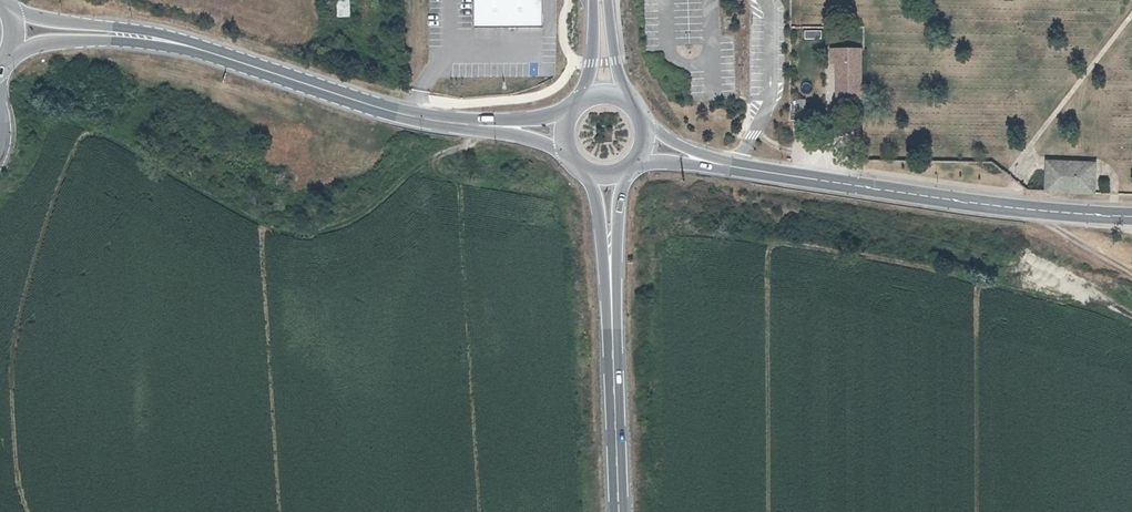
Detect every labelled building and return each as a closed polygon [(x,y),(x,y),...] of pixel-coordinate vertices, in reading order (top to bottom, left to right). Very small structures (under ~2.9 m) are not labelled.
[(472,25),(539,26),(539,0),(472,0),(472,25)] [(821,40),(821,31),(804,31),(804,40),(821,40)] [(862,48),(830,47),(830,64),(837,65),(837,90),(862,99),(871,102),(872,84),(862,84),(862,48)] [(805,122),(805,99),(794,99),(794,122),(805,122)] [(1093,191),(1094,158),(1043,156),(1042,190),(1093,191)]
